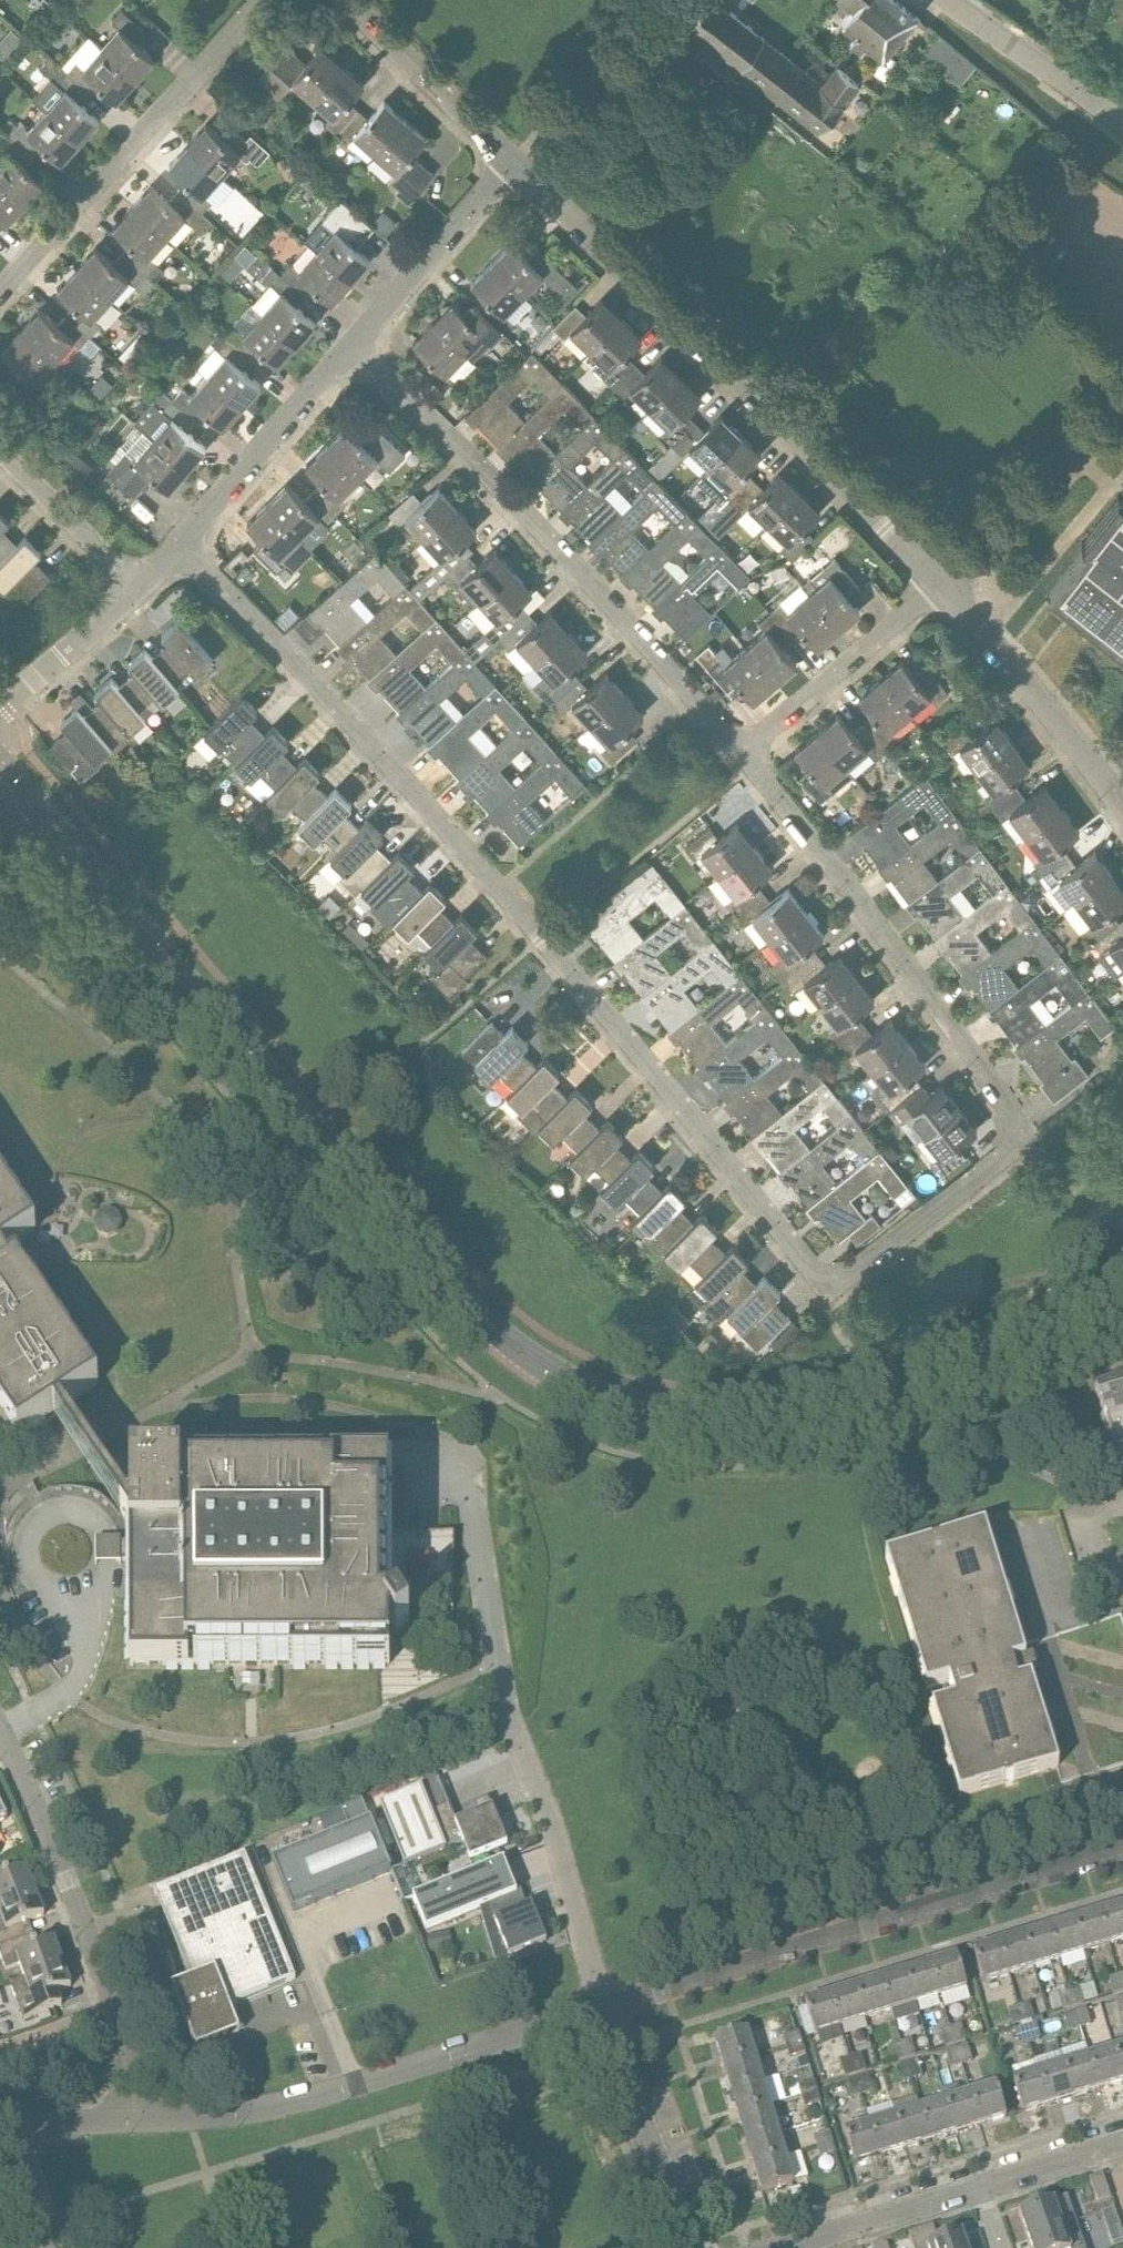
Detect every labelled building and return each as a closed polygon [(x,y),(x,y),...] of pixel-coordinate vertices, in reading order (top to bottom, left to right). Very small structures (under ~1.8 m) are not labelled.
[(860,82),(836,63),(829,72),(813,61),(807,67),(789,53),(770,38),(722,0),(708,0),(689,24),(780,96),(769,111),(810,143),(841,105),(843,106),(845,103),(860,82)] [(850,12),(842,22),(849,28),(844,35),(850,40),(862,49),(864,48),(868,42),(882,54),(883,55),(915,15),(915,14),(898,0),(834,0),(850,12)] [(101,47),(135,78),(154,57),(137,42),(147,31),(122,9),(111,22),(118,28),(101,47)] [(976,66),(976,65),(937,33),(924,48),(945,65),(950,59),(969,75),(976,66)] [(292,81),(312,99),(342,64),(321,45),(306,63),(286,46),(258,79),(278,97),(292,81)] [(117,99),(135,78),(101,47),(84,66),(77,60),(66,71),(90,93),(99,83),(117,99)] [(337,133),(358,108),(349,100),(364,83),(342,64),(312,99),(332,116),(326,123),(337,133)] [(45,108),(80,140),(99,119),(82,103),(90,93),(66,71),(56,83),(63,89),(45,108)] [(355,136),(375,154),(405,118),(384,100),(368,117),(358,108),(337,133),(340,135),(333,142),(339,148),(346,140),(349,143),(355,136)] [(61,161),(80,140),(45,108),(27,129),(15,119),(5,129),(10,134),(35,155),(43,145),(61,161)] [(399,188),(396,191),(408,202),(433,173),(411,154),(426,137),(405,118),(375,154),(396,172),(389,180),(399,188)] [(188,143),(223,174),(239,156),(246,163),(249,159),(257,166),(269,153),(250,135),(247,139),(230,124),(221,135),(207,122),(188,143)] [(24,201),(43,180),(26,165),(35,155),(10,134),(0,145),(7,151),(0,159),(0,179),(24,201)] [(177,190),(201,213),(211,202),(204,195),(223,174),(188,143),(169,164),(186,180),(177,190)] [(24,201),(0,179),(0,217),(6,222),(24,201)] [(212,223),(201,213),(177,190),(168,200),(151,184),(132,205),(167,236),(183,217),(202,234),(212,223)] [(148,257),(156,248),(167,236),(132,205),(113,226),(131,242),(122,252),(153,283),(164,271),(148,257)] [(316,249),(351,279),(369,258),(352,243),(361,232),(337,211),(326,223),(333,229),(316,249)] [(542,276),(567,301),(579,288),(537,247),(527,257),(510,241),(491,261),(524,294),(542,276)] [(144,294),(153,283),(122,252),(113,261),(96,246),(77,267),(112,299),(129,281),(144,294)] [(332,301),(351,279),(316,249),(298,269),(292,263),(282,274),(306,296),(315,286),(332,301)] [(478,307),(502,330),(513,319),(506,313),(524,294),(491,261),(471,281),(488,298),(478,307)] [(261,312),(296,342),(315,321),(297,306),(306,296),(282,274),(272,266),(262,277),(278,292),(261,312)] [(66,313),(91,336),(103,324),(96,318),(112,299),(77,267),(58,288),(75,304),(66,313)] [(842,304),(854,308),(859,289),(847,286),(842,304)] [(571,332),(590,350),(623,317),(602,297),(586,314),(576,304),(553,327),(535,347),(541,354),(560,334),(565,339),(571,332)] [(502,330),(478,307),(473,302),(464,312),(453,301),(433,321),(466,354),(473,361),(502,330)] [(80,349),(91,336),(66,313),(58,323),(40,308),(21,329),(57,361),(73,342),(80,349)] [(278,363),(296,342),(261,312),(244,331),(238,325),(228,335),(252,358),(261,348),(278,363)] [(611,385),(636,362),(626,353),(643,337),(623,317),(590,350),(598,359),(592,366),(611,385)] [(443,390),(455,379),(448,372),(466,354),(433,321),(413,341),(430,357),(420,367),(443,390)] [(35,398),(45,386),(39,380),(57,361),(21,329),(3,350),(20,365),(10,376),(35,398)] [(148,339),(141,332),(119,356),(126,362),(148,339)] [(207,374),(242,404),(260,384),(243,369),(252,358),(228,335),(217,349),(223,355),(207,374)] [(499,444),(525,419),(508,401),(533,377),(550,394),(563,382),(532,350),(465,415),(475,425),(478,422),(499,444)] [(630,390),(649,408),(682,375),(661,355),(645,372),(636,362),(611,385),(624,397),(630,390)] [(224,425),(242,404),(207,374),(190,394),(182,389),(173,399),(197,421),(206,411),(224,425)] [(672,444),(696,422),(685,411),(702,395),(682,375),(649,408),(668,427),(661,433),(672,444)] [(530,476),(556,451),(539,433),(564,409),(581,427),(594,414),(563,382),(550,394),(525,419),(499,444),(496,447),(506,457),(509,455),(530,476)] [(152,437),(187,467),(206,446),(188,431),(197,421),(173,399),(162,411),(169,417),(152,437)] [(690,448),(708,466),(741,433),(721,413),(705,430),(696,422),(672,444),(683,455),(690,448)] [(561,508),(587,483),(570,466),(595,441),(612,459),(625,446),(594,414),(581,427),(556,451),(530,476),(527,479),(537,489),(540,486),(561,508)] [(378,459),(384,466),(396,454),(373,431),(363,441),(346,424),(326,444),(359,478),(378,459)] [(732,503),(755,479),(745,469),(761,453),(741,433),(708,466),(727,484),(720,491),(732,503)] [(169,488),(187,467),(152,437),(135,456),(129,450),(118,463),(142,484),(152,473),(169,488)] [(313,490),(337,513),(347,503),(341,496),(359,478),(326,444),(306,464),(322,481),(313,490)] [(592,541),(618,516),(601,498),(626,473),(643,491),(656,479),(625,446),(612,459),(587,483),(561,508),(558,511),(568,522),(571,519),(592,541)] [(749,506),(768,524),(800,491),(780,471),(764,488),(755,479),(732,503),(743,513),(749,506)] [(623,573),(649,547),(632,530),(657,505),(674,523),(687,511),(656,479),(643,491),(618,516),(592,541),(589,544),(599,554),(602,551),(623,573)] [(325,524),(337,513),(313,490),(303,499),(287,483),(267,503),(300,536),(319,518),(325,524)] [(406,519),(424,539),(458,508),(439,487),(422,502),(412,491),(388,513),(399,526),(406,519)] [(780,549),(792,561),(815,538),(804,528),(821,511),(800,491),(768,524),(786,542),(780,549)] [(1118,494),(1081,541),(1087,545),(1050,591),(1122,649),(1122,498),(1118,494)] [(276,572),(288,561),(281,554),(300,536),(267,503),(247,522),(263,539),(253,549),(276,572)] [(444,576),(469,554),(474,550),(465,540),(477,528),(458,508),(424,539),(441,558),(409,586),(419,598),(444,576)] [(18,543),(2,527),(10,519),(0,509),(0,561),(18,543)] [(654,605),(688,572),(679,563),(667,558),(688,537),(706,555),(718,543),(687,511),(674,523),(649,547),(623,573),(620,576),(630,586),(633,583),(654,605)] [(29,598),(51,576),(34,559),(41,551),(26,535),(18,543),(0,561),(0,584),(4,588),(11,580),(29,598)] [(686,638),(712,613),(694,594),(719,569),(738,588),(750,576),(718,543),(706,555),(688,572),(654,605),(651,608),(661,618),(664,615),(686,638)] [(461,581),(479,600),(514,569),(495,548),(478,564),(469,554),(444,576),(454,587),(461,581)] [(340,643),(367,619),(351,601),(377,577),(393,596),(407,585),(377,550),(307,613),(316,623),(320,621),(340,643)] [(802,585),(808,593),(838,628),(860,610),(849,598),(860,588),(834,558),(810,579),(809,577),(802,585)] [(475,660),(500,637),(529,611),(521,601),(533,590),(514,569),(479,600),(496,620),(464,648),(467,651),(475,660)] [(370,677),(396,652),(380,634),(407,611),(422,628),(436,616),(419,598),(409,586),(407,585),(393,596),(367,619),(340,643),(337,646),(346,657),(349,654),(370,677)] [(817,646),(838,628),(808,593),(788,610),(782,602),(770,612),(792,637),(802,629),(817,646)] [(517,643),(535,662),(570,631),(551,610),(538,621),(529,611),(500,637),(510,649),(517,643)] [(745,647),(775,682),(797,663),(782,646),(792,637),(770,612),(759,622),(765,629),(745,647)] [(399,710),(426,686),(410,667),(436,644),(453,662),(467,651),(464,648),(436,616),(422,628),(423,629),(397,653),(396,652),(370,677),(366,679),(376,690),(379,687),(399,710)] [(196,674),(213,660),(179,620),(162,634),(169,643),(152,657),(173,681),(190,667),(196,674)] [(556,700),(580,677),(571,667),(588,652),(570,631),(535,662),(552,682),(545,688),(556,700)] [(706,666),(718,655),(708,644),(696,655),(706,666)] [(775,682),(745,647),(725,664),(718,655),(706,666),(728,692),(739,682),(754,700),(775,682)] [(173,681),(152,657),(145,649),(128,663),(136,672),(119,686),(139,710),(156,696),(162,703),(180,688),(173,681)] [(429,744),(456,719),(439,701),(466,677),(482,696),(497,684),(475,660),(467,651),(453,662),(426,686),(399,710),(396,713),(406,724),(409,721),(429,744)] [(931,696),(937,703),(949,693),(923,663),(913,672),(902,660),(881,678),(911,713),(931,696)] [(572,704),(590,724),(625,692),(606,671),(589,687),(580,677),(556,700),(565,710),(572,704)] [(85,715),(112,747),(116,751),(133,736),(129,732),(146,717),(139,710),(119,686),(111,678),(95,692),(102,701),(85,715)] [(864,722),(885,747),(897,737),(891,730),(911,713),(881,678),(859,696),(874,714),(864,722)] [(459,777),(486,753),(470,734),(496,711),(512,729),(526,717),(497,684),(482,696),(456,719),(429,744),(426,746),(436,757),(439,754),(459,777)] [(84,689),(75,696),(87,711),(96,704),(84,689)] [(590,724),(609,745),(602,751),(612,761),(636,740),(626,729),(644,713),(625,692),(590,724)] [(236,763),(264,734),(249,718),(257,710),(241,695),(204,732),(236,763)] [(112,747),(85,715),(78,706),(61,721),(68,730),(50,745),(71,769),(89,753),(95,761),(112,747)] [(873,757),(885,747),(864,722),(854,731),(839,713),(818,731),(855,775),(875,760),(873,757)] [(489,810),(516,786),(499,768),(526,744),(542,762),(556,751),(526,717),(512,729),(486,753),(459,777),(456,779),(465,790),(468,787),(489,810)] [(960,748),(975,769),(1012,741),(995,718),(976,732),(968,720),(943,741),(952,753),(960,748)] [(274,788),(296,765),(280,750),(288,741),(272,726),(264,734),(236,763),(251,779),(258,772),(274,788)] [(854,776),(855,775),(818,731),(796,749),(810,767),(800,776),(820,801),(850,776),(853,774),(854,776)] [(993,808),(1019,788),(1011,777),(1029,764),(1012,741),(975,769),(991,790),(984,795),(993,808)] [(498,821),(519,844),(586,784),(556,751),(542,762),(516,786),(489,810),(486,813),(495,823),(498,821)] [(305,819),(327,796),(312,781),(320,773),(304,757),(296,765),(274,788),(267,794),(283,810),(289,803),(305,819)] [(882,865),(911,843),(896,824),(924,802),(939,822),(953,811),(927,776),(852,832),(860,844),(864,841),(882,865)] [(1018,842),(1025,836),(1063,807),(1045,785),(1027,799),(1019,788),(993,808),(1002,820),(1018,842)] [(337,850),(359,828),(344,812),(351,804),(335,788),(327,796),(305,819),(298,826),(314,841),(321,834),(337,850)] [(1043,874),(1069,854),(1061,844),(1080,830),(1063,807),(1025,836),(1041,857),(1033,862),(1043,874)] [(908,901),(938,879),(923,859),(951,838),(966,857),(980,847),(953,811),(939,822),(911,843),(882,865),(879,868),(887,879),(891,877),(908,901)] [(362,889),(390,859),(375,843),(382,835),(367,820),(359,828),(337,850),(330,857),(344,871),(338,877),(357,895),(362,889)] [(702,853),(718,875),(755,846),(737,823),(719,837),(709,827),(684,847),(694,859),(702,853)] [(736,913),(762,892),(754,882),(772,868),(755,846),(718,875),(734,895),(727,901),(736,913)] [(935,937),(964,915),(950,895),(978,873),(993,893),(1007,882),(980,847),(966,857),(938,879),(908,901),(905,904),(914,915),(917,912),(935,937)] [(399,912),(422,890),(406,874),(414,866),(398,851),(390,859),(362,889),(377,904),(384,897),(399,912)] [(1068,907),(1075,902),(1112,874),(1095,851),(1077,865),(1069,854),(1043,874),(1068,907)] [(615,959),(643,937),(628,917),(656,895),(671,915),(686,905),(651,862),(590,911),(596,918),(584,927),(593,938),(596,936),(615,959)] [(1119,921),(1111,910),(1122,901),(1122,888),(1112,874),(1075,902),(1091,923),(1083,928),(1093,941),(1119,921)] [(432,943),(454,921),(437,906),(445,898),(430,882),(422,890),(399,912),(393,919),(408,935),(416,927),(432,943)] [(962,972),(991,950),(976,931),(1005,909),(1020,929),(1034,918),(1007,882),(993,893),(964,915),(935,937),(932,939),(940,951),(944,948),(962,972)] [(753,919),(769,939),(806,911),(788,888),(770,903),(762,892),(736,913),(745,925),(753,919)] [(643,994),(671,972),(656,953),(683,930),(699,949),(712,938),(686,905),(671,915),(643,937),(615,959),(612,962),(621,973),(624,971),(643,994)] [(788,979),(818,953),(810,943),(823,933),(806,911),(769,939),(782,956),(769,966),(782,983),(788,979)] [(439,965),(430,974),(452,997),(469,980),(465,976),(486,954),(469,937),(477,928),(462,913),(454,921),(432,943),(424,951),(439,965)] [(989,1008),(1018,986),(1003,966),(1032,945),(1046,964),(1060,954),(1034,918),(1020,929),(991,950),(962,972),(959,975),(968,986),(971,984),(989,1008)] [(1122,970),(1122,926),(1119,921),(1093,941),(1117,974),(1122,970)] [(671,1029),(699,1007),(683,988),(711,965),(726,984),(740,973),(712,938),(699,949),(671,972),(643,994),(639,997),(648,1008),(652,1005),(671,1029)] [(804,984),(821,1005),(858,977),(840,954),(827,964),(818,953),(788,979),(797,990),(804,984)] [(1016,1044),(1054,1015),(1039,995),(1058,981),(1073,1000),(1087,990),(1060,954),(1046,964),(1018,986),(989,1008),(986,1011),(994,1022),(998,1019),(1016,1044)] [(698,1064),(726,1041),(711,1023),(739,1000),(754,1019),(767,1008),(740,973),(726,984),(699,1007),(671,1029),(667,1032),(676,1043),(680,1041),(698,1064)] [(838,1043),(864,1023),(856,1013),(874,998),(858,977),(821,1005),(836,1026),(829,1031),(838,1043)] [(1053,1101),(1088,1074),(1075,1056),(1072,1058),(1057,1038),(1085,1016),(1100,1037),(1114,1026),(1087,990),(1073,1000),(1054,1015),(1016,1044),(1013,1046),(1021,1058),(1025,1055),(1043,1079),(1039,1082),(1053,1101)] [(726,1100),(754,1077),(739,1058),(767,1035),(782,1054),(796,1044),(767,1008),(754,1019),(754,1020),(726,1042),(726,1041),(698,1064),(698,1065),(695,1067),(704,1078),(707,1076),(726,1100)] [(855,1049),(872,1071),(909,1042),(891,1019),(873,1034),(864,1023),(838,1043),(848,1055),(855,1049)] [(513,1087),(536,1065),(520,1049),(528,1041),(512,1026),(505,1034),(492,1021),(475,1038),(488,1050),(475,1063),(491,1079),(498,1071),(513,1087)] [(888,1108),(915,1088),(907,1078),(926,1064),(909,1042),(872,1071),(888,1091),(880,1097),(888,1108)] [(754,1135),(782,1112),(767,1093),(794,1070),(810,1090),(824,1079),(796,1044),(782,1054),(754,1077),(726,1100),(723,1102),(732,1114),(735,1111),(754,1135)] [(538,1126),(567,1097),(551,1081),(559,1073),(544,1057),(536,1065),(513,1087),(507,1094),(521,1109),(517,1114),(534,1130),(538,1126)] [(782,1170),(810,1147),(795,1128),(822,1105),(838,1125),(852,1115),(824,1079),(810,1090),(782,1112),(754,1135),(751,1137),(759,1148),(763,1146),(782,1170)] [(905,1113),(923,1136),(960,1108),(942,1085),(924,1099),(915,1088),(888,1108),(897,1120),(905,1113)] [(577,1150),(599,1128),(583,1112),(591,1104),(575,1089),(567,1097),(538,1126),(554,1141),(558,1137),(560,1139),(563,1136),(577,1150)] [(939,1156),(933,1161),(942,1175),(967,1155),(958,1144),(977,1129),(960,1108),(923,1136),(939,1156)] [(809,1204),(838,1182),(822,1162),(850,1140),(865,1160),(880,1150),(852,1115),(838,1125),(810,1147),(782,1170),(778,1172),(787,1183),(791,1181),(809,1204)] [(608,1181),(630,1159),(614,1143),(622,1135),(607,1120),(599,1128),(577,1150),(569,1157),(585,1173),(592,1165),(608,1181)] [(639,1212),(662,1190),(646,1174),(654,1166),(638,1150),(630,1159),(608,1181),(601,1188),(617,1204),(624,1196),(639,1212)] [(838,1241),(866,1218),(850,1198),(878,1176),(894,1196),(908,1185),(880,1150),(865,1160),(838,1182),(809,1204),(806,1207),(815,1218),(818,1216),(838,1241)] [(96,1381),(16,1262),(9,1267),(2,1257),(36,1234),(0,1181),(0,1411),(18,1438),(55,1414),(122,1514),(121,1515),(130,1528),(130,1534),(130,1542),(116,1542),(116,1561),(130,1561),(130,1665),(390,1665),(389,1629),(392,1627),(396,1633),(410,1624),(398,1606),(392,1610),(390,1606),(380,1606),(380,1601),(390,1601),(389,1469),(130,1470),(130,1509),(130,1510),(62,1409),(98,1384),(96,1381)] [(671,1243),(693,1221),(678,1205),(686,1197),(670,1182),(662,1190),(639,1212),(633,1219),(649,1235),(656,1227),(671,1243)] [(703,1274),(725,1252),(709,1237),(717,1229),(701,1213),(693,1221),(671,1243),(664,1250),(680,1266),(688,1258),(703,1274)] [(873,1213),(851,1231),(859,1241),(882,1223),(873,1213)] [(734,1306),(756,1284),(741,1268),(748,1260),(733,1244),(725,1252),(703,1274),(696,1281),(711,1297),(719,1290),(734,1306)] [(743,1329),(750,1321),(767,1339),(789,1316),(772,1299),(780,1291),(764,1275),(756,1284),(734,1306),(727,1313),(743,1329)] [(1117,1380),(1095,1386),(1105,1419),(1115,1452),(1122,1450),(1122,1378),(1117,1380)] [(1059,1765),(1031,1677),(1018,1681),(1013,1663),(1025,1658),(1021,1645),(985,1527),(942,1540),(929,1544),(886,1557),(926,1689),(949,1682),(955,1701),(932,1708),(960,1796),(1005,1782),(1018,1778),(1059,1765)] [(1059,1765),(1122,1746),(1122,1628),(1119,1616),(1021,1645),(1025,1658),(1013,1663),(1018,1681),(1031,1677),(1059,1765)] [(435,1771),(421,1777),(432,1805),(446,1799),(435,1771)] [(507,1845),(488,1798),(474,1804),(477,1814),(456,1822),(452,1813),(449,1805),(432,1812),(421,1787),(380,1803),(404,1866),(446,1849),(446,1848),(462,1841),(470,1860),(507,1845)] [(293,1913),(391,1873),(391,1872),(361,1797),(340,1806),(350,1831),(273,1862),(293,1913)] [(240,2032),(238,2026),(230,2006),(296,1979),(245,1853),(154,1890),(191,1981),(172,1989),(196,2050),(240,2032)] [(546,1943),(542,1933),(531,1906),(526,1908),(518,1882),(512,1884),(503,1861),(420,1894),(413,1897),(413,1898),(426,1930),(488,1905),(511,1961),(537,1953),(536,1947),(546,1943)] [(403,1903),(413,1898),(413,1897),(420,1894),(408,1865),(391,1872),(403,1903)] [(34,1893),(25,1869),(4,1877),(0,1867),(0,1906),(34,1893)] [(27,1936),(22,1924),(44,1915),(34,1893),(0,1906),(0,1946),(27,1936)] [(716,1908),(720,1921),(734,1917),(730,1904),(716,1908)] [(1110,1945),(1122,1941),(1122,1904),(1100,1911),(1110,1945)] [(1085,1953),(1110,1945),(1100,1911),(1075,1919),(1085,1953)] [(1060,1960),(1085,1953),(1075,1919),(1049,1927),(1060,1960)] [(1034,1968),(1060,1960),(1049,1927),(1024,1934),(1034,1968)] [(1009,1976),(1034,1968),(1024,1934),(999,1942),(1009,1976)] [(62,1963),(54,1940),(31,1948),(27,1936),(0,1946),(0,1955),(5,1969),(19,1963),(25,1977),(62,1963)] [(429,1949),(438,1948),(436,1936),(428,1937),(429,1949)] [(984,1984),(1009,1976),(999,1942),(974,1950),(984,1984)] [(932,1963),(942,1996),(967,1988),(957,1955),(932,1963)] [(62,1963),(25,1977),(10,1982),(23,2018),(54,2007),(49,1994),(71,1987),(62,1963)] [(916,2004),(942,1996),(932,1963),(906,1971),(916,2004)] [(891,2012),(916,2004),(906,1971),(881,1979),(891,2012)] [(1122,1991),(1122,1988),(1119,1974),(1108,1978),(1113,1994),(1122,1991)] [(866,2019),(891,2012),(881,1979),(856,1986),(866,2019)] [(841,2027),(866,2019),(856,1986),(831,1994),(841,2027)] [(1074,2006),(1085,2003),(1080,1987),(1069,1990),(1074,2006)] [(1063,2009),(1074,2006),(1069,1990),(1058,1993),(1063,2009)] [(815,2035),(841,2027),(831,1994),(805,2002),(807,2006),(798,2008),(806,2034),(814,2031),(815,2035)] [(1122,2014),(1122,1996),(1115,1999),(1120,2015),(1122,2014)] [(1023,2022),(1034,2019),(1029,2003),(1019,2006),(1023,2022)] [(1013,2025),(1023,2022),(1019,2006),(1008,2009),(1013,2025)] [(1080,2027),(1091,2024),(1086,2008),(1075,2011),(1080,2027)] [(1069,2031),(1080,2027),(1075,2011),(1064,2015),(1069,2031)] [(955,2043),(966,2039),(961,2023),(950,2027),(955,2043)] [(1030,2043),(1041,2040),(1036,2024),(1025,2027),(1030,2043)] [(944,2046),(955,2043),(950,2027),(939,2030),(944,2046)] [(1019,2047),(1030,2043),(1025,2027),(1014,2030),(1019,2047)] [(723,2065),(755,2056),(747,2030),(715,2040),(723,2065)] [(786,2047),(802,2042),(799,2031),(783,2036),(786,2047)] [(905,2058),(916,2055),(912,2039),(901,2042),(905,2058)] [(790,2058),(806,2053),(802,2042),(786,2047),(790,2058)] [(894,2061),(905,2058),(901,2042),(889,2045),(894,2061)] [(962,2064),(973,2061),(968,2045),(957,2048),(962,2064)] [(1114,2049),(1122,2077),(1122,2046),(1114,2049)] [(951,2068),(962,2064),(957,2048),(946,2052),(951,2068)] [(1122,2081),(1122,2077),(1114,2049),(1089,2056),(1099,2089),(1122,2081)] [(856,2073),(867,2070),(862,2054),(851,2057),(856,2073)] [(731,2091),(763,2081),(755,2056),(723,2065),(731,2091)] [(1074,2096),(1099,2089),(1089,2056),(1064,2064),(1074,2096)] [(845,2077),(856,2073),(851,2057),(840,2061),(845,2077)] [(912,2080),(923,2076),(918,2060),(907,2063),(912,2080)] [(901,2083),(912,2080),(907,2063),(896,2067),(901,2083)] [(1048,2104),(1074,2096),(1064,2064),(1039,2072),(1048,2104)] [(1023,2112),(1048,2104),(1039,2072),(1013,2080),(1023,2112)] [(862,2095),(873,2091),(868,2075),(857,2079),(862,2095)] [(851,2098),(862,2095),(857,2079),(846,2082),(851,2098)] [(738,2116),(771,2106),(763,2081),(731,2091),(738,2116)] [(801,2097),(818,2092),(814,2081),(798,2086),(801,2097)] [(971,2092),(981,2125),(1007,2117),(996,2084),(971,2092)] [(805,2108),(821,2103),(818,2092),(801,2097),(805,2108)] [(956,2133),(981,2125),(971,2092),(946,2099),(956,2133)] [(931,2140),(956,2133),(946,2099),(920,2107),(931,2140)] [(746,2141),(778,2131),(771,2106),(738,2116),(746,2141)] [(905,2148),(931,2140),(920,2107),(895,2115),(905,2148)] [(880,2156),(905,2148),(895,2115),(870,2123),(880,2156)] [(855,2163),(880,2156),(870,2123),(845,2130),(855,2163)] [(754,2167),(786,2157),(778,2131),(746,2141),(754,2167)] [(817,2147),(833,2142),(829,2131),(813,2136),(817,2147)] [(820,2158),(836,2152),(833,2142),(817,2147),(820,2158)] [(786,2157),(754,2167),(761,2192),(794,2182),(786,2157)] [(1103,2175),(1090,2179),(1098,2203),(1111,2199),(1103,2175)] [(1076,2222),(1067,2197),(1019,2214),(1028,2239),(1076,2222)] [(1111,2243),(1122,2239),(1122,2228),(1117,2207),(1090,2215),(1096,2234),(1108,2231),(1111,2243)] [(1028,2239),(1031,2247),(1085,2247),(1076,2222),(1028,2239)] [(909,2234),(913,2247),(968,2247),(963,2234),(939,2242),(933,2227),(909,2234)]
